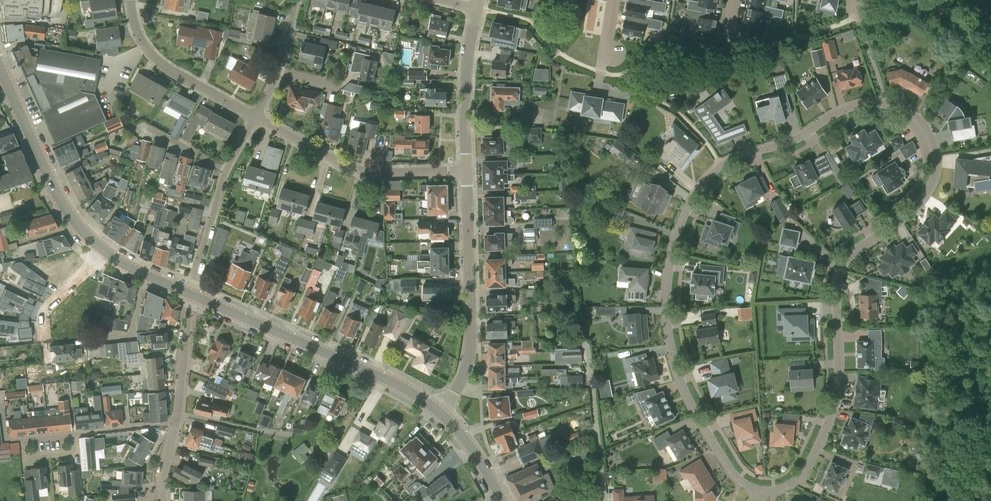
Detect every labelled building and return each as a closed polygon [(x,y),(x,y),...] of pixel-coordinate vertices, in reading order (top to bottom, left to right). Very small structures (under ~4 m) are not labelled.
[(1,9),(0,9),(0,10),(1,20),(25,19),(25,14),(58,16),(62,0),(0,0),(0,2),(1,2),(1,9)] [(82,7),(91,6),(93,20),(115,17),(113,0),(81,0),(82,7)] [(165,7),(181,11),(187,12),(190,0),(166,0),(165,7)] [(336,10),(338,0),(326,0),(325,7),(336,10)] [(336,10),(347,13),(350,0),(338,0),(336,10)] [(347,13),(346,15),(358,18),(362,0),(350,0),(347,13)] [(368,24),(372,5),(365,3),(366,0),(362,0),(358,18),(357,22),(368,24)] [(498,4),(505,6),(505,8),(511,9),(512,7),(526,10),(526,9),(525,9),(527,0),(499,0),(498,4)] [(600,0),(591,0),(587,30),(595,31),(600,0)] [(625,14),(662,22),(662,21),(643,17),(645,7),(647,8),(665,12),(666,4),(647,0),(633,0),(632,4),(627,3),(625,14)] [(687,8),(710,13),(707,12),(708,7),(716,9),(717,3),(718,3),(719,0),(699,0),(698,2),(691,0),(689,0),(687,8)] [(746,2),(784,10),(766,6),(767,0),(747,0),(746,2)] [(822,7),(835,10),(837,0),(823,0),(822,7)] [(784,10),(746,2),(746,3),(758,5),(756,10),(749,9),(747,14),(746,14),(744,21),(756,23),(756,25),(761,26),(762,24),(764,25),(766,16),(775,18),(775,16),(782,18),(784,10)] [(368,24),(379,27),(383,7),(372,5),(368,24)] [(383,7),(379,27),(391,30),(395,10),(383,7)] [(710,13),(687,8),(687,9),(701,12),(700,17),(699,16),(696,29),(698,30),(698,32),(703,33),(704,31),(716,33),(717,26),(715,26),(717,20),(709,19),(710,13)] [(250,12),(247,25),(273,30),(275,21),(273,21),(274,16),(257,13),(258,11),(253,10),(252,13),(250,12)] [(197,11),(195,21),(206,23),(209,13),(197,11)] [(433,14),(433,18),(431,18),(428,30),(427,36),(446,40),(447,34),(449,21),(440,20),(441,16),(433,14)] [(662,22),(625,14),(631,15),(630,22),(624,21),(622,32),(628,33),(628,36),(633,37),(634,34),(640,36),(642,25),(644,26),(661,30),(662,22)] [(504,38),(502,46),(516,49),(520,29),(520,28),(506,25),(507,23),(501,22),(500,24),(493,22),(490,35),(504,38)] [(62,28),(51,26),(51,28),(45,27),(21,24),(13,25),(13,23),(3,24),(6,42),(23,39),(28,40),(28,39),(37,40),(37,38),(43,38),(44,37),(47,37),(47,31),(62,34),(62,28)] [(273,30),(247,25),(245,33),(240,32),(240,31),(229,28),(229,29),(227,39),(251,44),(252,38),(268,41),(269,37),(271,37),(273,30)] [(179,26),(175,44),(188,47),(189,43),(206,47),(204,57),(214,59),(220,32),(197,26),(196,29),(179,26)] [(99,47),(110,46),(111,50),(112,51),(114,51),(117,51),(118,48),(118,45),(119,44),(117,27),(96,30),(99,47)] [(848,41),(858,38),(855,29),(845,32),(848,41)] [(320,45),(305,42),(303,49),(302,49),(302,50),(303,51),(300,60),(312,62),(311,65),(321,67),(326,47),(336,50),(338,41),(322,38),(320,45)] [(431,46),(423,44),(423,40),(418,39),(414,52),(424,53),(422,67),(430,68),(430,69),(438,70),(438,63),(448,64),(450,50),(438,49),(438,46),(431,46)] [(834,40),(822,43),(826,61),(838,58),(834,40)] [(813,50),(811,51),(815,68),(826,65),(822,48),(820,42),(812,45),(813,50)] [(12,53),(10,53),(13,60),(15,59),(16,62),(17,66),(20,64),(55,143),(106,121),(94,93),(100,59),(44,49),(44,45),(34,43),(34,48),(30,47),(28,48),(26,44),(18,47),(18,49),(12,52),(12,53)] [(361,75),(363,78),(373,81),(378,61),(376,61),(373,56),(355,52),(350,71),(357,73),(358,70),(362,71),(361,75)] [(388,52),(386,61),(394,63),(396,53),(388,52)] [(499,61),(493,60),(492,75),(505,77),(506,65),(511,66),(512,55),(500,54),(499,61)] [(237,60),(229,75),(242,83),(241,85),(249,89),(262,66),(250,60),(247,65),(237,60)] [(536,80),(551,80),(551,67),(536,67),(536,80)] [(837,72),(841,89),(862,84),(858,67),(837,72)] [(907,87),(916,91),(920,93),(920,92),(922,93),(924,90),(927,92),(933,82),(928,79),(928,80),(922,77),(921,78),(920,77),(919,79),(909,73),(909,74),(902,70),(896,71),(895,67),(887,69),(891,85),(900,83),(907,88),(907,87)] [(409,70),(408,79),(427,80),(427,71),(409,70)] [(785,74),(774,77),(776,87),(784,85),(784,84),(784,83),(787,82),(785,74)] [(129,89),(157,104),(166,88),(149,78),(146,83),(141,80),(139,84),(133,81),(129,89)] [(816,104),(820,101),(819,100),(827,95),(817,79),(797,92),(807,108),(815,103),(816,104)] [(363,92),(365,85),(349,80),(347,88),(363,92)] [(504,87),(504,85),(498,84),(497,87),(491,87),(491,99),(494,100),(494,105),(504,105),(504,100),(508,100),(508,96),(517,96),(517,88),(504,87)] [(294,90),(289,89),(285,105),(296,108),(296,106),(305,108),(307,102),(319,106),(321,94),(310,91),(295,87),(294,90)] [(534,87),(534,95),(546,95),(547,88),(534,87)] [(435,90),(435,89),(420,88),(419,98),(427,98),(427,104),(446,105),(446,91),(435,90)] [(770,100),(756,104),(761,121),(774,117),(776,123),(786,120),(784,114),(780,99),(788,97),(786,90),(778,93),(778,95),(769,97),(770,100)] [(166,104),(187,116),(194,103),(173,92),(166,104)] [(723,92),(695,112),(706,126),(706,127),(718,144),(719,144),(719,143),(730,139),(716,119),(712,113),(730,101),(723,92)] [(586,97),(586,95),(572,93),(570,109),(583,111),(583,114),(600,116),(600,114),(614,116),(616,104),(602,102),(603,99),(586,97)] [(940,110),(949,116),(946,121),(948,121),(950,130),(962,127),(964,139),(976,137),(974,125),(971,125),(970,116),(965,117),(965,116),(964,114),(963,112),(962,111),(961,109),(960,108),(959,106),(958,105),(957,105),(956,106),(948,100),(948,99),(947,99),(939,110),(940,110)] [(213,111),(200,104),(194,116),(193,115),(180,138),(189,142),(198,124),(203,127),(225,139),(233,124),(212,113),(213,111)] [(325,138),(336,141),(338,140),(343,120),(342,118),(339,118),(341,107),(328,104),(326,114),(322,129),(325,129),(323,137),(325,138)] [(416,131),(429,131),(429,116),(416,115),(416,114),(409,114),(409,120),(416,121),(416,131)] [(181,115),(174,126),(182,130),(188,119),(181,115)] [(118,116),(104,123),(108,132),(123,126),(118,116)] [(353,130),(348,150),(364,154),(368,136),(374,138),(377,124),(360,121),(358,131),(353,130)] [(681,170),(682,170),(700,150),(696,147),(698,145),(689,136),(689,137),(673,123),(673,126),(671,127),(675,136),(675,140),(674,141),(673,139),(671,142),(670,142),(669,142),(668,142),(667,143),(666,144),(665,145),(664,146),(664,147),(663,148),(663,149),(663,150),(663,151),(663,152),(663,153),(664,154),(665,155),(666,156),(666,157),(667,157),(668,158),(670,159),(671,159),(672,159),(674,160),(673,161),(681,168),(681,170)] [(744,123),(738,126),(742,135),(748,133),(744,123)] [(528,128),(529,138),(529,141),(540,140),(541,140),(541,128),(528,128)] [(867,134),(864,129),(850,137),(853,142),(846,147),(850,153),(849,156),(851,160),(854,160),(854,161),(862,156),(863,159),(877,150),(876,148),(883,143),(875,129),(867,134)] [(11,131),(0,136),(0,153),(1,152),(17,146),(11,131)] [(52,147),(57,156),(75,148),(73,145),(83,141),(81,135),(76,138),(75,136),(71,139),(52,147)] [(419,156),(421,157),(424,158),(426,156),(426,155),(428,155),(428,140),(405,139),(405,136),(397,135),(396,148),(413,149),(413,154),(419,154),(419,156)] [(898,135),(890,140),(895,148),(903,143),(898,135)] [(507,145),(512,145),(512,137),(484,138),(484,144),(482,144),(482,152),(484,152),(484,153),(507,152),(507,145)] [(137,159),(145,162),(147,154),(150,142),(141,140),(138,152),(137,159)] [(634,152),(618,140),(610,151),(626,163),(634,152)] [(93,145),(96,153),(107,149),(104,141),(93,145)] [(133,144),(131,147),(128,159),(132,161),(133,158),(136,159),(139,146),(133,144)] [(153,145),(148,165),(159,168),(164,148),(153,145)] [(270,172),(271,168),(277,169),(283,150),(268,146),(262,165),(260,164),(259,168),(249,166),(243,184),(271,192),(276,173),(270,172)] [(75,148),(57,156),(61,167),(80,159),(79,158),(89,153),(86,148),(76,152),(75,148)] [(871,176),(878,187),(881,184),(888,194),(897,189),(896,186),(902,182),(899,177),(904,174),(900,168),(898,169),(896,165),(906,159),(899,148),(889,154),(892,159),(886,163),(888,166),(871,176)] [(109,153),(119,157),(121,152),(110,149),(109,153)] [(6,162),(1,164),(8,186),(32,178),(20,150),(3,155),(6,162)] [(825,154),(829,163),(834,160),(828,150),(825,154)] [(64,174),(71,186),(86,179),(82,172),(91,167),(88,162),(108,153),(102,151),(85,158),(86,159),(77,164),(78,167),(64,174)] [(177,155),(166,152),(162,170),(159,177),(164,178),(163,184),(170,186),(173,173),(177,155)] [(965,188),(966,185),(975,186),(976,192),(990,190),(990,178),(989,178),(989,174),(990,174),(990,169),(990,162),(990,156),(990,155),(977,158),(970,159),(970,160),(957,159),(954,187),(965,188)] [(175,174),(180,175),(178,184),(176,184),(174,191),(182,193),(187,177),(192,159),(180,156),(175,174)] [(824,175),(832,171),(824,156),(816,159),(817,161),(811,164),(809,160),(794,167),(797,174),(790,178),(795,187),(803,183),(804,184),(807,183),(808,185),(817,181),(816,178),(818,177),(824,174),(824,175)] [(1,164),(0,161),(0,188),(1,188),(8,186),(1,164)] [(484,162),(484,175),(503,174),(502,168),(506,168),(514,168),(514,161),(506,161),(484,162)] [(189,180),(206,185),(210,169),(193,164),(189,180)] [(656,168),(670,179),(673,175),(660,164),(656,168)] [(503,174),(484,175),(485,188),(503,187),(503,181),(515,181),(515,174),(503,174)] [(740,194),(744,192),(749,201),(769,191),(761,176),(756,179),(755,176),(736,186),(740,194)] [(86,179),(71,186),(77,199),(91,192),(93,194),(102,189),(103,190),(107,181),(105,177),(89,186),(86,179)] [(116,188),(119,183),(110,178),(103,191),(99,196),(86,211),(99,223),(113,208),(109,205),(113,201),(111,199),(117,189),(116,188)] [(647,211),(654,208),(663,213),(671,195),(663,191),(660,184),(653,186),(644,182),(636,200),(644,204),(647,211)] [(384,190),(384,201),(395,200),(400,200),(400,190),(398,190),(399,183),(392,183),(392,190),(384,190)] [(848,183),(841,187),(848,199),(856,194),(848,183)] [(429,191),(429,199),(447,199),(447,186),(435,186),(435,185),(421,185),(421,191),(429,191)] [(278,206),(291,210),(296,192),(283,188),(278,206)] [(125,202),(131,204),(134,191),(128,190),(125,202)] [(154,191),(151,203),(156,204),(164,206),(166,197),(162,196),(163,193),(154,191)] [(523,191),(515,191),(515,192),(516,199),(526,199),(526,191),(523,191)] [(185,192),(184,200),(199,204),(201,196),(185,192)] [(296,192),(291,210),(304,213),(309,195),(296,192)] [(141,193),(139,204),(149,207),(152,196),(141,193)] [(485,203),(485,211),(507,210),(503,210),(503,204),(511,203),(511,197),(486,198),(486,203),(485,203)] [(789,213),(781,197),(770,202),(780,222),(789,213)] [(447,199),(429,199),(429,208),(421,208),(421,215),(430,215),(430,213),(447,213),(447,199)] [(395,200),(384,201),(384,219),(396,219),(395,200)] [(833,228),(834,228),(835,228),(836,228),(837,228),(839,228),(840,228),(841,228),(842,227),(844,227),(844,228),(856,221),(854,218),(859,214),(853,204),(847,207),(844,201),(832,209),(836,215),(833,228)] [(314,218),(328,222),(332,206),(318,202),(314,218)] [(154,244),(154,245),(164,208),(164,207),(164,206),(156,204),(154,209),(156,213),(149,243),(143,240),(138,256),(150,261),(154,244)] [(180,205),(177,215),(187,218),(190,208),(180,205)] [(332,206),(328,222),(333,224),(332,230),(335,231),(331,246),(339,248),(344,230),(340,228),(345,210),(332,206)] [(192,207),(190,214),(200,217),(202,210),(192,207)] [(280,209),(272,207),(268,221),(277,223),(280,209)] [(164,208),(154,245),(155,245),(154,247),(151,261),(164,266),(168,250),(171,239),(167,238),(169,232),(166,231),(169,220),(175,222),(178,211),(164,208)] [(245,223),(248,211),(240,209),(237,221),(245,223)] [(102,231),(111,237),(122,221),(118,218),(122,213),(117,210),(114,215),(102,231)] [(507,210),(485,211),(485,220),(487,220),(487,224),(503,224),(512,223),(512,217),(508,217),(507,210)] [(923,226),(918,233),(921,236),(919,238),(925,243),(927,241),(930,245),(935,239),(938,242),(950,230),(949,228),(956,221),(946,212),(939,219),(934,215),(928,221),(928,220),(923,226)] [(50,214),(25,221),(29,237),(58,229),(50,214)] [(200,217),(190,214),(187,227),(197,229),(200,217)] [(727,243),(730,232),(735,234),(739,224),(734,222),(735,219),(722,215),(720,223),(714,221),(712,228),(707,226),(702,240),(708,241),(709,237),(722,241),(722,242),(724,243),(725,242),(727,243)] [(248,216),(245,224),(254,227),(257,219),(248,216)] [(352,253),(358,255),(368,220),(354,217),(350,231),(350,233),(348,232),(344,245),(353,248),(352,253)] [(552,226),(552,217),(533,218),(534,227),(552,226)] [(111,237),(121,244),(132,228),(136,221),(131,218),(128,222),(129,223),(128,225),(122,221),(111,237)] [(296,232),(304,234),(307,220),(300,218),(296,232)] [(307,220),(304,234),(312,236),(316,222),(307,220)] [(368,220),(358,255),(363,257),(369,236),(375,238),(379,224),(368,220)] [(437,224),(432,224),(432,238),(447,238),(447,225),(437,225),(437,224)] [(8,248),(4,233),(11,231),(10,225),(0,228),(0,250),(8,248)] [(218,255),(229,231),(217,226),(210,252),(218,255)] [(630,226),(624,252),(650,259),(656,233),(630,226)] [(523,228),(524,241),(538,240),(537,227),(523,228)] [(782,227),(779,244),(797,247),(800,231),(782,227)] [(132,228),(121,244),(136,253),(142,233),(132,228)] [(504,248),(504,241),(513,240),(513,233),(496,234),(496,236),(486,236),(486,249),(504,248)] [(46,250),(47,255),(52,254),(71,249),(62,235),(48,239),(51,249),(46,250)] [(167,258),(178,261),(184,240),(173,237),(167,258)] [(184,240),(178,261),(188,264),(192,248),(191,247),(193,242),(184,240)] [(914,262),(902,243),(895,248),(894,246),(886,251),(887,253),(880,257),(884,263),(878,266),(883,274),(896,266),(901,273),(908,268),(907,267),(914,262)] [(405,261),(449,261),(449,247),(431,247),(431,255),(419,255),(419,261),(405,261)] [(225,281),(244,289),(252,272),(245,269),(250,258),(237,252),(225,281)] [(69,274),(81,262),(73,256),(69,260),(64,256),(50,267),(47,264),(39,273),(57,285),(66,276),(65,275),(68,273),(69,274)] [(274,271),(282,275),(289,259),(281,256),(274,271)] [(784,277),(810,282),(812,275),(813,275),(814,268),(813,268),(815,261),(789,256),(784,277)] [(307,283),(306,286),(308,287),(302,300),(304,301),(299,312),(313,319),(320,302),(314,300),(318,291),(320,288),(315,286),(323,268),(329,271),(332,264),(318,258),(313,270),(307,283)] [(920,261),(926,270),(931,267),(925,258),(920,261)] [(487,260),(487,273),(504,273),(504,265),(512,265),(512,260),(504,260),(487,260)] [(449,261),(405,261),(405,269),(425,269),(425,268),(431,268),(431,274),(449,273),(449,261)] [(22,290),(44,301),(49,291),(39,287),(43,279),(23,263),(17,264),(12,270),(27,282),(22,290)] [(693,273),(692,279),(691,279),(691,285),(692,285),(691,292),(697,292),(696,297),(708,298),(708,293),(714,294),(715,283),(722,284),(724,267),(700,264),(699,273),(693,273)] [(345,276),(347,270),(342,268),(339,266),(336,272),(345,276)] [(300,280),(307,283),(313,270),(306,267),(300,280)] [(631,281),(630,288),(629,288),(628,300),(635,301),(635,299),(645,300),(646,290),(647,290),(648,276),(647,275),(647,269),(621,267),(620,279),(628,280),(628,281),(631,281)] [(266,279),(270,270),(264,268),(260,277),(259,276),(256,282),(257,283),(253,293),(266,299),(273,282),(266,279)] [(748,282),(756,283),(758,270),(750,269),(748,282)] [(101,281),(98,280),(94,296),(113,301),(118,279),(103,273),(101,281)] [(504,273),(487,273),(488,286),(513,285),(513,278),(504,278),(504,273)] [(375,285),(382,288),(386,278),(379,275),(375,285)] [(280,293),(276,303),(288,308),(295,291),(286,287),(287,286),(289,285),(292,280),(285,277),(278,292),(280,293)] [(394,279),(394,290),(416,291),(416,279),(394,279)] [(113,302),(122,304),(127,283),(119,280),(113,302)] [(365,291),(368,282),(362,280),(359,289),(365,291)] [(127,283),(122,304),(129,306),(131,298),(134,299),(137,287),(127,283)] [(433,290),(433,299),(449,298),(449,285),(440,285),(440,284),(433,284),(425,284),(425,290),(433,290)] [(882,302),(882,285),(866,286),(866,295),(860,295),(861,317),(878,316),(877,303),(882,302)] [(10,287),(0,304),(7,308),(11,300),(25,308),(23,312),(31,316),(36,306),(30,302),(32,299),(26,296),(10,287)] [(526,296),(535,296),(535,300),(541,300),(541,289),(525,289),(526,296)] [(325,308),(319,322),(332,327),(338,313),(330,310),(338,293),(330,290),(322,307),(325,308)] [(137,329),(143,330),(146,314),(149,315),(154,294),(145,291),(140,313),(137,329)] [(146,314),(143,330),(149,331),(150,326),(151,326),(153,317),(160,319),(160,318),(165,299),(154,294),(149,315),(146,314)] [(516,294),(501,294),(501,297),(487,297),(488,311),(508,310),(508,302),(516,302),(516,294)] [(345,295),(341,305),(347,307),(351,298),(345,295)] [(179,305),(165,299),(160,318),(168,319),(167,324),(176,325),(179,305)] [(400,306),(398,310),(395,309),(383,334),(393,339),(398,329),(406,333),(413,318),(407,315),(412,306),(400,306)] [(596,307),(596,315),(616,314),(616,306),(596,307)] [(752,307),(738,307),(738,319),(752,319),(752,307)] [(356,312),(350,309),(348,315),(347,315),(340,331),(354,337),(362,321),(360,320),(362,316),(356,313),(356,312)] [(785,333),(804,333),(804,339),(813,339),(813,323),(806,323),(806,315),(804,315),(804,309),(778,310),(779,319),(785,318),(785,333)] [(371,327),(364,342),(376,347),(385,327),(374,322),(378,313),(372,310),(366,325),(371,327)] [(649,339),(647,314),(640,314),(640,313),(622,314),(623,326),(628,326),(629,342),(642,341),(642,339),(649,339)] [(699,344),(711,341),(712,344),(720,343),(715,313),(701,316),(703,324),(704,324),(705,328),(696,330),(699,344)] [(28,335),(27,324),(15,325),(14,318),(0,316),(0,328),(5,329),(5,327),(7,327),(11,327),(11,335),(28,335)] [(108,328),(114,329),(117,319),(110,317),(110,319),(108,326),(108,328)] [(117,319),(114,329),(126,332),(128,329),(129,321),(123,320),(117,319)] [(494,321),(488,321),(489,337),(507,337),(506,328),(515,328),(515,321),(501,321),(501,320),(494,320),(494,321)] [(143,336),(143,332),(136,333),(136,337),(142,336),(143,344),(151,343),(152,348),(167,346),(166,333),(143,336)] [(879,357),(879,348),(881,348),(881,335),(869,336),(869,341),(857,341),(858,367),(874,367),(874,369),(885,369),(884,357),(879,357)] [(408,363),(408,364),(408,365),(408,366),(409,366),(409,367),(410,367),(411,367),(412,367),(413,367),(414,367),(415,366),(430,373),(439,357),(427,350),(429,347),(409,336),(406,341),(397,336),(392,345),(401,350),(401,351),(411,356),(408,362),(408,363)] [(205,371),(214,375),(221,361),(222,362),(230,346),(217,340),(210,356),(212,357),(205,371)] [(126,342),(119,342),(121,355),(127,354),(126,342)] [(113,343),(106,344),(108,356),(115,355),(113,343)] [(489,343),(489,354),(520,353),(532,352),(532,347),(504,347),(504,343),(489,343)] [(50,354),(43,355),(44,363),(75,360),(74,358),(82,357),(81,348),(74,349),(73,344),(49,347),(50,354)] [(99,345),(99,346),(101,357),(108,356),(106,344),(99,345)] [(241,351),(229,378),(235,380),(239,369),(247,372),(254,357),(252,356),(252,354),(248,352),(246,354),(241,351)] [(140,365),(141,374),(162,372),(160,357),(142,359),(142,353),(125,355),(127,366),(140,365)] [(520,353),(489,354),(489,364),(505,364),(505,359),(517,359),(517,357),(520,357),(520,353)] [(637,356),(625,359),(628,372),(635,371),(639,385),(650,382),(649,380),(658,378),(653,358),(638,362),(637,356)] [(713,394),(720,393),(720,396),(727,394),(726,391),(736,389),(732,374),(729,375),(726,360),(712,363),(716,378),(709,380),(713,394)] [(261,361),(257,372),(255,377),(262,380),(274,385),(281,369),(280,369),(279,367),(276,365),(274,366),(269,364),(261,361)] [(791,370),(790,371),(791,385),(799,384),(799,389),(807,389),(807,384),(813,383),(812,369),(803,370),(803,362),(790,363),(791,370)] [(489,367),(490,378),(518,377),(517,371),(505,371),(505,367),(489,367)] [(29,377),(26,377),(27,385),(35,385),(37,384),(36,370),(28,371),(29,377)] [(276,413),(294,375),(283,370),(276,386),(281,388),(277,397),(282,400),(276,413)] [(162,372),(141,374),(132,375),(132,382),(142,381),(143,389),(163,387),(162,372)] [(568,375),(569,387),(583,386),(582,374),(568,375)] [(210,380),(209,382),(218,387),(219,384),(220,384),(223,377),(217,375),(214,382),(210,380)] [(294,375),(276,413),(282,415),(292,394),(297,396),(305,380),(294,375)] [(859,376),(857,387),(856,387),(854,395),(856,395),(854,406),(876,409),(878,399),(884,400),(885,390),(879,389),(881,380),(859,376)] [(518,377),(490,378),(490,388),(505,388),(513,387),(513,383),(518,383),(518,377)] [(221,385),(220,384),(219,384),(218,387),(234,393),(234,391),(233,390),(235,387),(228,383),(229,381),(224,378),(221,385)] [(612,379),(601,380),(603,395),(614,394),(612,379)] [(70,381),(71,391),(82,390),(81,380),(70,381)] [(49,382),(49,399),(60,399),(59,382),(49,382)] [(218,387),(209,382),(205,391),(225,400),(226,398),(231,400),(234,393),(218,387)] [(321,387),(321,385),(317,383),(315,384),(314,384),(313,384),(310,382),(302,398),(300,402),(307,405),(309,401),(315,404),(322,388),(321,387)] [(35,385),(27,385),(28,391),(28,393),(36,392),(35,385)] [(101,387),(103,396),(113,395),(113,394),(121,393),(120,385),(101,387)] [(245,395),(255,399),(257,392),(247,389),(245,395)] [(4,393),(5,400),(26,397),(25,390),(4,393)] [(340,393),(337,395),(328,391),(319,410),(326,414),(328,410),(338,415),(338,413),(341,415),(345,414),(350,403),(344,400),(345,398),(345,395),(340,393)] [(649,409),(656,425),(675,417),(663,391),(638,402),(642,412),(649,409)] [(124,393),(125,399),(127,398),(128,408),(135,407),(133,392),(124,393)] [(148,402),(149,407),(164,406),(163,392),(148,394),(147,392),(141,393),(142,403),(148,402)] [(113,395),(103,396),(104,411),(106,426),(122,424),(121,409),(110,411),(109,404),(114,403),(113,395)] [(507,397),(490,399),(492,417),(510,415),(507,397)] [(58,408),(56,409),(58,431),(70,430),(68,410),(69,409),(68,399),(57,401),(58,408)] [(212,405),(213,403),(204,401),(204,403),(198,402),(196,413),(213,417),(214,412),(226,416),(228,408),(214,405),(214,406),(212,405)] [(164,406),(149,407),(149,412),(142,413),(143,422),(150,422),(150,421),(166,420),(164,406)] [(96,407),(86,408),(88,428),(103,426),(101,411),(96,412),(96,407)] [(88,428),(86,408),(73,409),(75,429),(88,428)] [(537,408),(523,413),(525,419),(539,415),(537,408)] [(56,409),(44,410),(46,432),(58,431),(56,409)] [(22,435),(19,410),(13,411),(14,417),(12,417),(12,420),(8,420),(10,436),(22,435)] [(20,410),(19,410),(22,435),(34,434),(33,418),(32,418),(31,412),(26,412),(27,418),(21,419),(20,410)] [(34,417),(33,418),(34,434),(46,432),(44,410),(33,411),(34,417)] [(734,421),(737,436),(746,434),(747,438),(758,435),(756,428),(752,429),(750,421),(756,420),(754,410),(741,413),(742,419),(734,421)] [(258,424),(269,429),(274,417),(263,412),(258,424)] [(400,425),(387,417),(384,422),(381,421),(378,426),(379,426),(376,431),(374,430),(369,437),(360,431),(353,442),(369,452),(375,441),(377,442),(380,436),(387,440),(386,441),(390,443),(392,440),(394,441),(397,435),(394,433),(400,425)] [(848,427),(845,425),(842,432),(845,433),(841,443),(856,449),(859,442),(865,445),(870,432),(869,432),(871,426),(866,424),(867,423),(852,417),(848,427)] [(771,444),(784,445),(784,442),(792,443),(793,430),(798,431),(799,421),(783,419),(783,424),(776,424),(775,433),(772,432),(771,444)] [(493,431),(497,440),(498,440),(514,434),(511,427),(517,425),(515,420),(510,423),(495,429),(495,430),(493,431)] [(208,422),(207,430),(215,432),(215,433),(232,438),(234,429),(217,424),(217,425),(208,422)] [(294,423),(293,432),(303,433),(307,424),(294,423)] [(192,426),(189,435),(224,447),(212,442),(214,438),(203,435),(204,431),(192,426)] [(671,437),(668,431),(654,439),(660,450),(670,444),(679,459),(694,449),(683,430),(671,437)] [(577,431),(566,436),(568,442),(580,438),(577,431)] [(529,436),(531,441),(531,442),(539,439),(536,433),(529,436)] [(516,439),(514,434),(498,440),(503,452),(519,445),(524,443),(522,437),(516,439)] [(224,447),(189,435),(185,445),(198,449),(199,445),(222,453),(224,447)] [(84,452),(95,451),(93,438),(93,436),(83,437),(78,438),(79,452),(84,452)] [(136,444),(135,446),(148,454),(154,443),(141,436),(139,439),(132,436),(129,440),(136,444)] [(341,441),(333,436),(326,449),(334,454),(341,441)] [(403,450),(400,453),(405,458),(408,455),(412,460),(414,462),(427,448),(416,438),(412,441),(412,440),(402,450),(403,450)] [(531,442),(531,441),(518,447),(524,462),(545,454),(539,439),(531,442)] [(10,458),(9,453),(20,452),(19,446),(19,442),(2,443),(0,443),(0,459),(10,458)] [(148,454),(135,446),(134,447),(127,443),(120,454),(125,457),(122,462),(125,465),(136,466),(138,462),(141,464),(148,454)] [(310,451),(307,443),(298,447),(301,455),(310,451)] [(579,451),(583,459),(592,454),(588,447),(579,451)] [(412,460),(406,467),(410,471),(412,473),(417,468),(426,477),(440,463),(435,459),(436,458),(427,448),(414,462),(412,460)] [(91,454),(79,455),(80,471),(92,470),(91,454)] [(201,456),(199,464),(213,466),(214,459),(201,456)] [(717,497),(715,494),(719,491),(704,466),(699,469),(695,462),(680,471),(684,479),(691,475),(699,487),(695,489),(696,500),(715,500),(717,497)] [(821,485),(837,492),(841,484),(843,486),(847,478),(844,476),(848,469),(832,462),(821,485)] [(881,466),(864,462),(862,472),(879,476),(881,466)] [(341,471),(328,463),(324,469),(338,477),(341,471)] [(68,484),(69,495),(80,494),(77,469),(71,470),(70,464),(57,465),(59,485),(68,484)] [(391,473),(396,477),(405,468),(400,464),(391,473)] [(537,464),(506,478),(518,500),(522,500),(548,490),(542,477),(537,464)] [(178,466),(173,475),(187,482),(198,486),(201,477),(206,479),(208,471),(195,466),(192,473),(178,466)] [(24,479),(26,500),(39,500),(40,500),(38,487),(46,487),(44,467),(31,468),(32,478),(24,479)] [(405,468),(396,477),(397,478),(400,481),(409,473),(405,468)] [(885,468),(882,477),(899,481),(901,472),(885,468)] [(657,472),(663,477),(666,475),(665,469),(660,469),(657,472)] [(112,492),(111,494),(117,493),(118,483),(140,484),(141,471),(129,471),(121,470),(121,480),(112,480),(112,485),(100,484),(100,492),(112,492)] [(423,484),(411,493),(416,500),(420,500),(430,494),(434,500),(446,492),(449,496),(456,491),(445,475),(428,487),(423,484)] [(654,495),(624,497),(623,489),(613,490),(614,500),(654,500),(654,495)] [(185,500),(204,500),(204,492),(204,491),(184,491),(185,500)] [(111,494),(111,495),(112,500),(136,500),(135,492),(117,494),(117,493),(111,494)]
